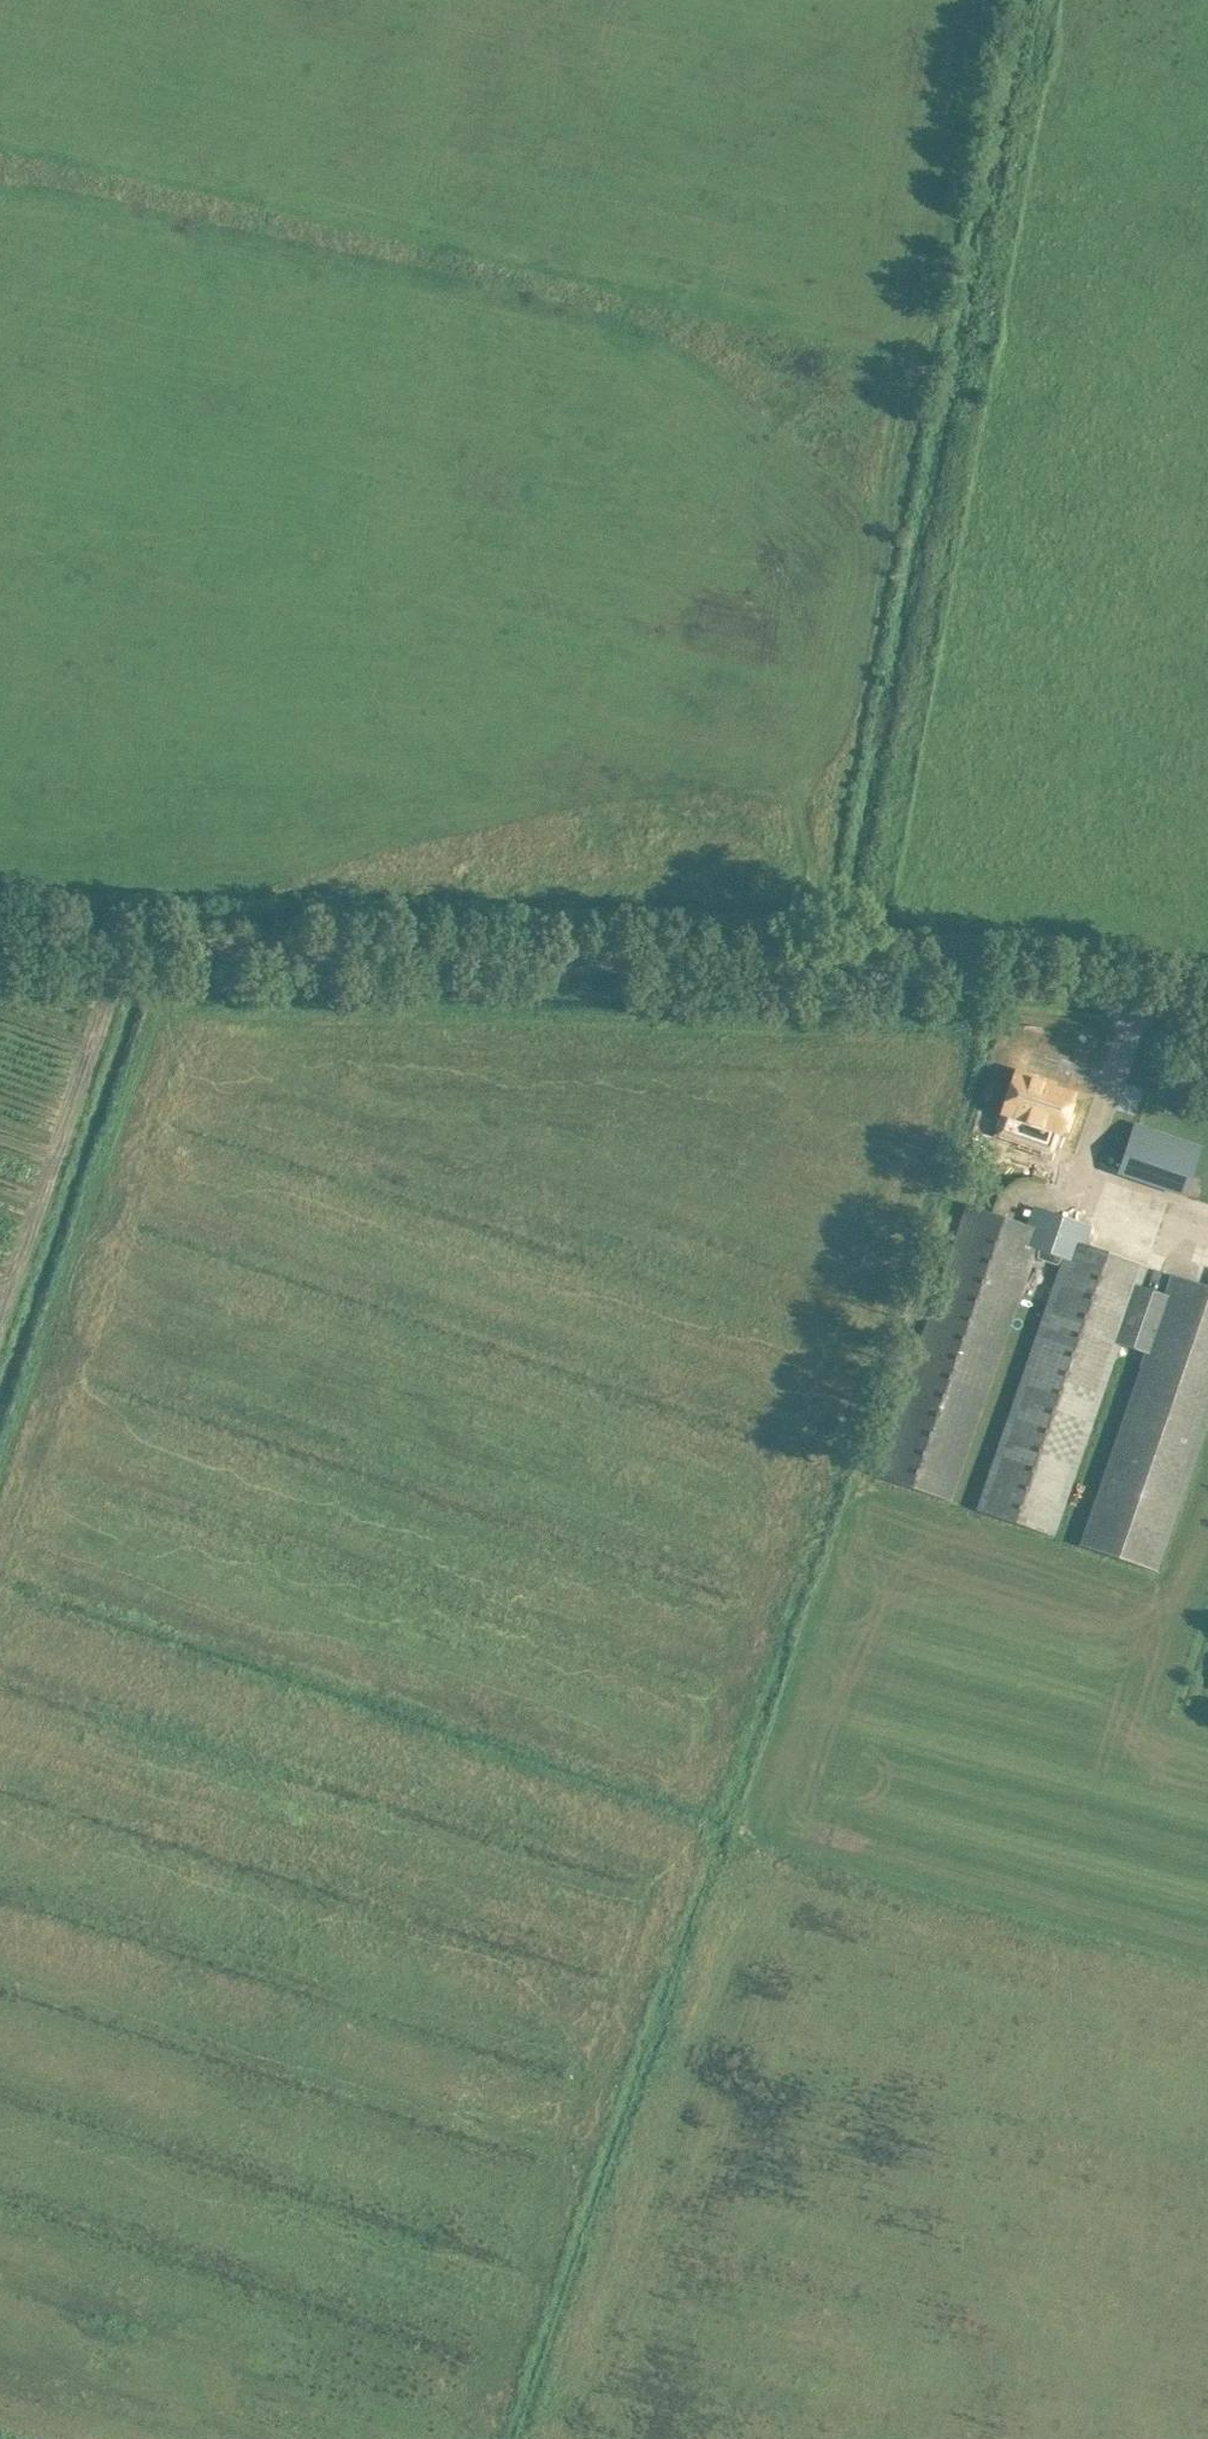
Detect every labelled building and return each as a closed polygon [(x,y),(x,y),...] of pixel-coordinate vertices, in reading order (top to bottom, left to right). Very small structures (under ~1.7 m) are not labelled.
[(1016,1073),(998,1126),(1016,1132),(1021,1119),(1060,1132),(1073,1095),(1042,1085),(1043,1082),(1016,1073)] [(1126,1147),(1118,1173),(1186,1196),(1194,1172),(1204,1176),(1207,1165),(1207,1156),(1200,1153),(1202,1148),(1134,1124),(1126,1147)] [(875,1472),(955,1499),(1037,1257),(1057,1263),(974,1507),(1053,1534),(1118,1342),(1143,1350),(1078,1541),(1157,1568),(1207,1417),(1207,1284),(1169,1271),(1163,1291),(1139,1283),(1145,1263),(1086,1243),(1089,1234),(1092,1225),(1035,1206),(1032,1216),(1028,1225),(964,1205),(875,1472)]
